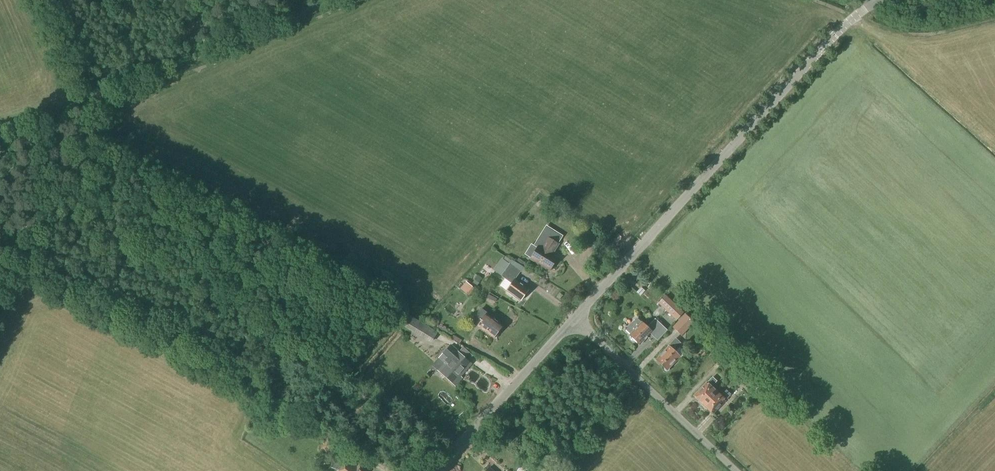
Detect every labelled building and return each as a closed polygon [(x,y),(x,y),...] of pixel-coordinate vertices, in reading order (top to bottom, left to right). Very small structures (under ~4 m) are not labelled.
[(551,255),(557,245),(547,238),(541,249),(538,247),(530,259),(537,264),(536,266),(543,270),(544,268),(549,271),(557,258),(551,255)] [(509,264),(503,259),(494,271),(501,276),(506,280),(502,286),(507,291),(520,301),(522,299),(523,299),(525,297),(525,295),(528,291),(514,281),(524,267),(512,260),(509,264)] [(469,297),(475,289),(466,281),(460,289),(469,297)] [(646,287),(640,291),(643,296),(649,292),(646,287)] [(665,295),(657,303),(661,307),(676,321),(684,312),(669,298),(665,295)] [(494,338),(502,326),(493,319),(494,318),(481,308),(476,316),(482,320),(477,327),(494,338)] [(694,322),(685,314),(672,327),(681,336),(694,322)] [(432,343),(438,332),(410,315),(403,327),(432,343)] [(641,323),(638,320),(634,325),(632,323),(626,330),(630,335),(630,336),(630,338),(633,340),(634,340),(639,345),(650,333),(652,335),(661,326),(655,320),(647,328),(641,323)] [(674,351),(680,345),(675,341),(669,347),(655,361),(664,369),(664,370),(664,371),(665,372),(667,372),(668,372),(669,371),(669,370),(670,369),(669,369),(669,368),(679,357),(674,351)] [(451,345),(439,358),(447,365),(440,373),(455,386),(463,378),(461,376),(471,364),(468,361),(473,356),(463,347),(459,352),(451,345)] [(722,365),(730,357),(726,353),(718,361),(722,365)] [(755,390),(760,385),(749,374),(742,381),(748,387),(750,385),(755,390)] [(710,388),(717,381),(712,377),(706,384),(695,396),(699,400),(697,402),(702,406),(714,392),(710,388)] [(714,392),(702,406),(707,410),(708,409),(713,413),(724,401),(730,395),(726,390),(720,397),(714,392)] [(284,407),(296,409),(297,401),(286,399),(284,407)] [(349,459),(339,470),(364,470),(360,467),(359,468),(349,459)]
